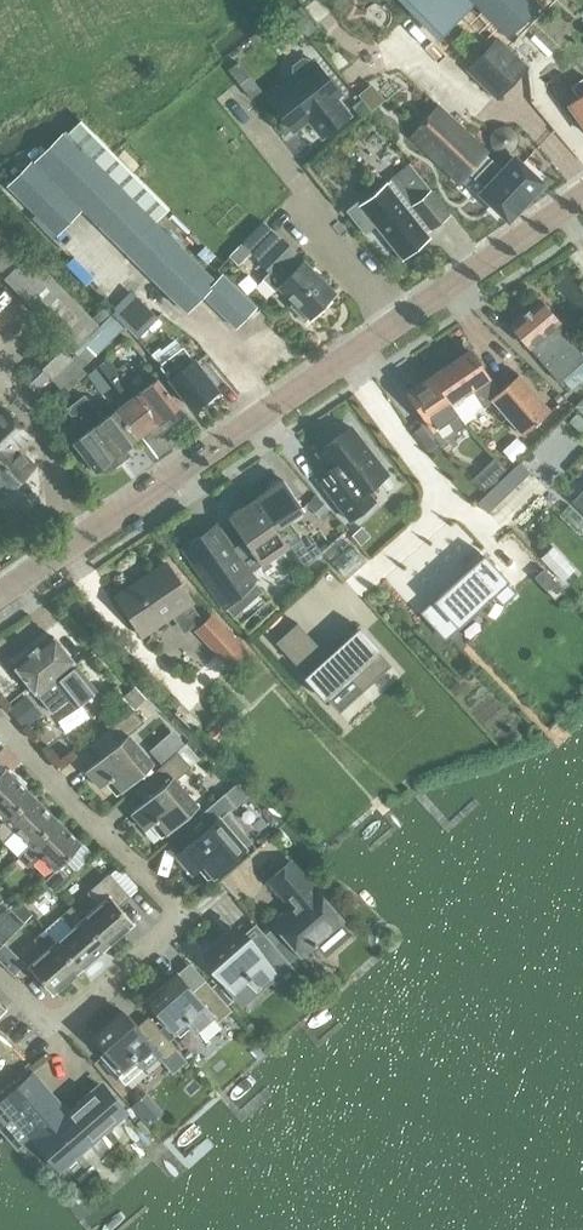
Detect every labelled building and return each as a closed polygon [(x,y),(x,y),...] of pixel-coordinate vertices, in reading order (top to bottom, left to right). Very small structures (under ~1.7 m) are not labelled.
[(475,5),(507,38),(540,6),(534,0),(470,0),(475,5)] [(498,37),(466,70),(496,99),(528,67),(498,37)] [(294,74),(267,96),(294,131),(308,120),(321,137),(351,113),(337,96),(341,93),(314,59),(310,62),(307,57),(302,57),(292,64),(291,70),(294,74)] [(570,84),(577,95),(566,103),(582,126),(582,76),(570,84)] [(500,167),(486,154),(490,150),(439,101),(407,137),(458,185),(472,171),(485,183),(478,190),(508,218),(543,181),(513,153),(500,167)] [(62,131),(33,161),(61,188),(82,209),(83,210),(187,312),(202,295),(235,328),(255,308),(222,272),(215,280),(208,273),(193,259),(156,221),(167,210),(79,121),(67,132),(65,130),(63,132),(62,131)] [(33,161),(8,187),(35,215),(61,188),(33,161)] [(364,233),(375,224),(402,258),(429,236),(426,232),(429,229),(449,213),(409,162),(389,178),(360,201),(358,199),(345,209),(364,233)] [(242,242),(229,256),(238,265),(251,251),(260,260),(259,261),(268,270),(261,278),(274,291),(278,287),(293,302),(290,306),(305,321),(335,291),(303,261),(301,263),(292,254),(295,252),(263,222),(243,243),(242,242)] [(0,248),(0,272),(11,284),(68,343),(62,348),(51,337),(31,356),(36,362),(24,374),(37,388),(49,376),(59,387),(54,392),(63,402),(71,394),(68,390),(86,373),(82,368),(95,355),(124,327),(123,326),(107,309),(104,306),(93,317),(29,252),(28,253),(12,236),(0,248)] [(133,293),(112,313),(137,338),(158,317),(133,293)] [(557,325),(560,322),(540,299),(510,324),(530,349),(530,348),(559,381),(582,361),(582,355),(557,325)] [(182,345),(158,363),(193,408),(217,390),(182,345)] [(469,348),(426,378),(445,406),(450,403),(457,413),(462,421),(484,407),(491,400),(522,435),(549,410),(518,374),(498,391),(489,379),(490,378),(469,348)] [(154,436),(163,429),(117,368),(108,357),(98,364),(126,400),(114,409),(136,438),(149,429),(154,436)] [(117,368),(163,429),(172,422),(167,415),(179,406),(157,376),(148,383),(138,371),(135,373),(126,362),(117,368)] [(426,378),(406,392),(425,420),(432,429),(437,426),(447,419),(455,430),(464,424),(462,421),(457,413),(450,403),(445,406),(426,378)] [(102,417),(84,393),(75,401),(120,460),(130,453),(125,447),(136,438),(114,409),(102,417)] [(573,407),(582,416),(582,398),(582,397),(573,407)] [(111,467),(120,460),(75,401),(65,408),(75,420),(71,423),(80,434),(71,441),(94,471),(106,461),(111,467)] [(2,491),(4,492),(32,462),(16,446),(29,433),(6,411),(0,418),(0,492),(2,491)] [(330,467),(316,478),(352,522),(378,502),(368,490),(388,474),(350,425),(317,451),(330,467)] [(477,474),(472,479),(481,489),(486,484),(502,470),(493,459),(477,474)] [(520,463),(481,500),(490,510),(529,472),(520,463)] [(283,476),(255,495),(276,527),(290,546),(303,565),(321,552),(313,542),(307,546),(301,537),(288,519),(304,507),(283,476)] [(255,495),(227,515),(244,541),(233,549),(250,573),(278,554),(290,546),(276,527),(255,495)] [(571,500),(582,512),(582,503),(580,506),(572,498),(571,500)] [(215,523),(183,546),(226,608),(234,617),(264,591),(255,581),(250,573),(233,549),(215,523)] [(369,535),(361,527),(353,534),(360,542),(369,535)] [(344,574),(363,558),(351,544),(332,561),(344,574)] [(468,567),(419,611),(444,639),(494,594),(503,604),(517,592),(477,549),(463,562),(468,567)] [(143,637),(173,617),(182,631),(201,616),(193,603),(194,603),(167,562),(115,597),(143,637)] [(211,612),(193,629),(229,667),(247,650),(211,612)] [(276,638),(306,669),(329,647),(299,616),(276,638)] [(77,706),(97,690),(77,666),(77,665),(51,633),(13,664),(40,696),(53,712),(71,698),(77,706)] [(433,683),(402,652),(373,681),(336,644),(316,664),(372,721),(394,699),(405,709),(433,683)] [(152,714),(143,705),(136,711),(133,708),(108,728),(119,741),(85,769),(100,788),(108,781),(118,794),(154,762),(130,734),(152,714)] [(166,833),(199,804),(177,779),(191,766),(177,750),(154,771),(164,783),(130,812),(145,830),(151,825),(161,837),(166,833)] [(31,793),(5,767),(0,772),(0,816),(3,819),(4,820),(31,793)] [(191,872),(199,865),(209,877),(212,875),(212,876),(244,847),(244,846),(251,840),(227,812),(235,805),(224,792),(200,813),(210,825),(176,854),(191,872)] [(56,818),(31,793),(4,820),(3,819),(0,823),(0,839),(3,841),(14,830),(28,844),(29,845),(56,818)] [(66,859),(81,843),(56,818),(29,845),(28,844),(17,856),(28,867),(39,855),(54,870),(43,881),(54,892),(76,870),(66,859)] [(290,860),(266,881),(286,905),(282,908),(284,909),(269,922),(300,957),(343,920),(290,860)] [(106,947),(134,923),(119,906),(130,896),(109,872),(86,892),(97,904),(82,917),(81,918),(106,947)] [(12,910),(1,899),(0,900),(0,923),(12,910)] [(80,969),(106,947),(81,918),(82,917),(71,905),(60,915),(70,927),(55,940),(54,941),(80,969)] [(0,923),(0,942),(2,944),(24,922),(12,910),(0,923)] [(53,993),(80,969),(54,941),(55,940),(45,928),(33,938),(43,950),(27,964),(53,993)] [(236,929),(206,954),(234,987),(237,990),(249,979),(256,987),(272,973),(275,977),(290,963),(276,946),(275,945),(273,943),(265,934),(265,933),(262,929),(247,942),(236,929)] [(193,992),(176,973),(147,999),(174,1031),(175,1031),(178,1034),(190,1024),(196,1031),(213,1017),(217,1021),(231,1009),(207,981),(193,992)] [(93,1036),(105,1050),(100,1054),(125,1083),(126,1082),(126,1081),(142,1068),(143,1070),(159,1055),(164,1060),(178,1049),(148,1015),(136,1024),(123,1010),(93,1036)] [(0,1104),(0,1125),(14,1113),(62,1168),(125,1114),(99,1084),(66,1112),(34,1075),(0,1104)]
